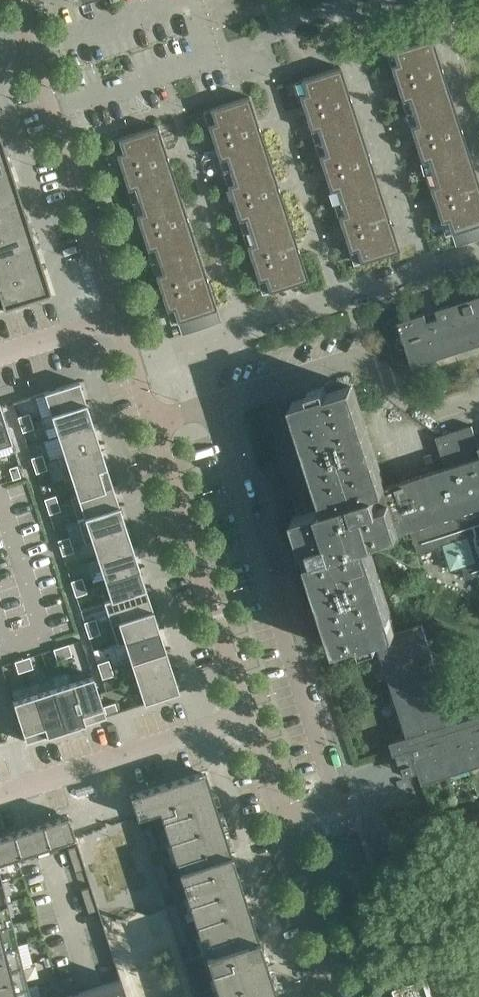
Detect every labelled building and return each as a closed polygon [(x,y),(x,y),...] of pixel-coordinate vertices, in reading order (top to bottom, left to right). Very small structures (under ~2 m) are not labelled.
[(441,67),(432,37),(392,49),(392,50),(386,52),(396,82),(441,67)] [(350,97),(340,66),(301,79),(301,80),(295,82),(305,112),(350,97)] [(451,97),(441,67),(396,82),(405,112),(451,97)] [(259,127),(249,96),(210,108),(210,109),(203,111),(213,141),(259,127)] [(360,128),(350,97),(305,112),(314,142),(360,128)] [(461,128),(451,97),(405,112),(415,143),(461,128)] [(168,156),(158,125),(118,138),(119,139),(112,141),(122,171),(168,156)] [(269,157),(259,127),(213,141),(223,172),(269,157)] [(370,158),(360,128),(314,142),(324,173),(370,158)] [(471,158),(461,128),(415,143),(425,173),(471,158)] [(8,161),(4,148),(0,150),(0,172),(11,169),(10,166),(8,161)] [(177,186),(168,156),(122,171),(132,201),(177,186)] [(278,187),(269,157),(223,172),(233,202),(278,187)] [(380,188),(374,172),(370,158),(324,173),(334,203),(380,188)] [(471,158),(425,173),(435,203),(478,189),(478,184),(471,158)] [(15,181),(11,169),(0,172),(0,195),(18,189),(17,187),(15,181)] [(187,217),(177,186),(132,201),(141,232),(187,217)] [(288,218),(284,203),(278,187),(233,202),(243,232),(288,218)] [(389,218),(380,188),(334,203),(344,233),(389,218)] [(23,207),(22,202),(18,189),(0,195),(0,218),(24,210),(23,207)] [(435,203),(445,234),(451,232),(478,223),(478,189),(435,203)] [(30,228),(28,222),(24,210),(0,218),(0,240),(31,230),(30,228)] [(197,247),(191,230),(187,217),(141,232),(151,262),(197,247)] [(298,248),(288,218),(243,232),(252,263),(298,248)] [(399,249),(389,218),(344,233),(353,264),(360,262),(399,249)] [(451,232),(455,245),(478,238),(478,223),(451,232)] [(37,251),(37,248),(35,243),(31,230),(0,240),(0,263),(37,251)] [(207,277),(197,247),(151,262),(161,292),(207,277)] [(308,279),(298,248),(252,263),(262,293),(268,291),(269,292),(308,279)] [(41,264),(37,251),(0,263),(0,286),(44,271),(43,269),(41,264)] [(44,271),(0,286),(0,297),(4,308),(38,297),(44,295),(51,293),(44,271)] [(217,308),(207,277),(161,292),(171,322),(177,320),(217,308)] [(451,306),(450,304),(437,308),(438,311),(442,326),(458,331),(463,346),(478,341),(478,297),(451,306)] [(221,321),(217,308),(177,320),(181,334),(221,321)] [(463,346),(458,331),(442,326),(438,311),(426,314),(425,312),(399,320),(412,362),(421,359),(422,362),(431,359),(430,356),(463,346)] [(51,414),(86,402),(79,380),(44,392),(51,414)] [(473,425),(436,436),(446,467),(385,486),(352,384),(327,392),(327,390),(292,401),(326,505),(293,516),(303,547),(311,544),(313,551),(315,557),(307,559),(336,648),(361,640),(361,642),(396,631),(367,542),(410,528),(418,553),(443,545),(451,570),(463,566),(467,578),(478,574),(478,575),(478,444),(473,425)] [(57,434),(93,423),(86,402),(51,414),(57,434)] [(10,434),(0,403),(0,438),(10,434)] [(20,424),(31,420),(29,412),(18,416),(20,424)] [(22,431),(34,428),(31,420),(20,424),(22,431)] [(64,455),(99,444),(93,423),(57,434),(64,455)] [(71,475),(106,464),(99,444),(64,455),(71,475)] [(33,465),(45,461),(42,453),(31,457),(33,465)] [(36,472),(47,469),(45,461),(33,465),(36,472)] [(77,496),(113,485),(106,464),(71,475),(77,496)] [(9,468),(12,480),(20,477),(17,466),(9,468)] [(84,517),(119,505),(113,485),(77,496),(83,515),(84,517)] [(46,506),(58,502),(55,495),(44,498),(46,506)] [(49,513),(60,510),(58,502),(46,506),(49,513)] [(90,537),(126,526),(119,505),(84,517),(83,515),(77,518),(84,540),(91,538),(90,537)] [(97,558),(132,546),(126,526),(90,537),(91,538),(97,558)] [(60,547),(71,543),(69,536),(57,539),(60,547)] [(62,555),(73,551),(71,543),(60,547),(62,555)] [(103,577),(104,578),(139,567),(132,546),(97,558),(103,577)] [(96,579),(104,602),(111,600),(110,599),(146,588),(139,567),(104,578),(103,577),(96,579)] [(73,588),(84,584),(82,577),(70,581),(73,588)] [(75,596),(87,592),(84,584),(73,588),(75,596)] [(111,600),(117,619),(152,608),(146,588),(110,599),(111,600)] [(117,619),(123,640),(159,629),(152,608),(117,619)] [(84,622),(86,629),(97,626),(95,618),(84,622)] [(86,629),(88,637),(100,633),(97,626),(86,629)] [(123,640),(130,661),(165,649),(159,629),(123,640)] [(427,653),(419,630),(379,643),(386,666),(427,653)] [(68,644),(61,646),(64,657),(72,655),(68,644)] [(64,657),(61,646),(53,648),(57,660),(64,657)] [(130,661),(137,681),(172,670),(165,649),(130,661)] [(434,676),(427,653),(386,666),(393,689),(434,676)] [(30,656),(22,658),(26,670),(33,667),(30,656)] [(26,670),(22,658),(14,661),(18,672),(26,670)] [(97,663),(99,670),(111,667),(108,659),(97,663)] [(99,670),(102,678),(113,674),(111,667),(99,670)] [(137,681),(144,703),(179,692),(172,670),(137,681)] [(93,674),(72,681),(85,722),(106,715),(93,674)] [(441,700),(434,676),(393,689),(401,713),(441,700)] [(85,722),(72,681),(53,687),(66,728),(85,722)] [(66,728),(53,687),(33,693),(46,734),(66,728)] [(46,734),(33,693),(12,700),(24,735),(25,741),(46,734)] [(449,723),(441,700),(401,713),(408,735),(408,736),(449,723)] [(103,707),(106,715),(117,712),(115,704),(103,707)] [(456,727),(469,767),(478,764),(478,719),(456,727)] [(469,767),(456,727),(433,734),(446,775),(469,767)] [(446,775),(433,734),(410,742),(408,736),(408,735),(391,741),(391,743),(395,753),(399,752),(406,773),(419,768),(423,782),(446,775)] [(232,855),(223,826),(207,778),(205,773),(198,776),(198,775),(139,794),(139,795),(131,797),(132,801),(136,816),(137,817),(159,810),(179,873),(232,855)] [(75,834),(72,825),(68,814),(37,824),(30,826),(32,834),(37,849),(44,847),(76,837),(75,834)] [(32,834),(30,826),(0,836),(0,861),(37,849),(32,834)] [(151,826),(141,829),(143,835),(153,832),(151,826)] [(155,838),(153,832),(143,835),(145,841),(155,838)] [(157,843),(155,838),(145,841),(146,847),(157,843)] [(159,849),(157,843),(146,847),(148,852),(159,849)] [(80,850),(78,845),(68,848),(69,854),(80,850)] [(82,856),(80,850),(69,854),(71,860),(82,856)] [(258,938),(252,917),(232,855),(179,873),(204,953),(205,955),(258,938)] [(84,862),(82,856),(71,860),(73,865),(84,862)] [(85,868),(84,862),(73,865),(75,871),(85,868)] [(163,863),(153,866),(154,872),(165,869),(163,863)] [(156,878),(167,874),(165,869),(154,872),(156,878)] [(168,880),(167,874),(156,878),(158,883),(168,880)] [(170,886),(168,880),(158,883),(160,889),(170,886)] [(83,895),(93,891),(91,885),(81,889),(83,895)] [(95,897),(93,891),(83,895),(84,900),(95,897)] [(97,903),(95,897),(84,900),(86,906),(97,903)] [(176,902),(165,906),(167,911),(177,908),(176,902)] [(99,909),(97,903),(86,906),(88,912),(99,909)] [(8,905),(0,907),(0,930),(13,926),(8,905)] [(179,914),(177,908),(167,911),(169,917),(179,914)] [(181,920),(179,914),(169,917),(171,923),(181,920)] [(183,925),(181,920),(171,923),(173,929),(183,925)] [(185,931),(183,925),(173,929),(174,934),(185,931)] [(13,926),(0,930),(0,952),(18,947),(13,926)] [(188,942),(185,931),(174,934),(178,946),(188,942)] [(183,960),(195,996),(277,996),(258,938),(205,955),(204,953),(183,960)] [(18,947),(0,952),(0,975),(23,968),(18,947)] [(23,968),(0,975),(0,996),(3,996),(29,989),(23,968)] [(426,973),(394,983),(399,996),(434,996),(426,973)] [(121,979),(65,996),(127,996),(121,979)] [(29,989),(3,996),(31,996),(29,989)]
